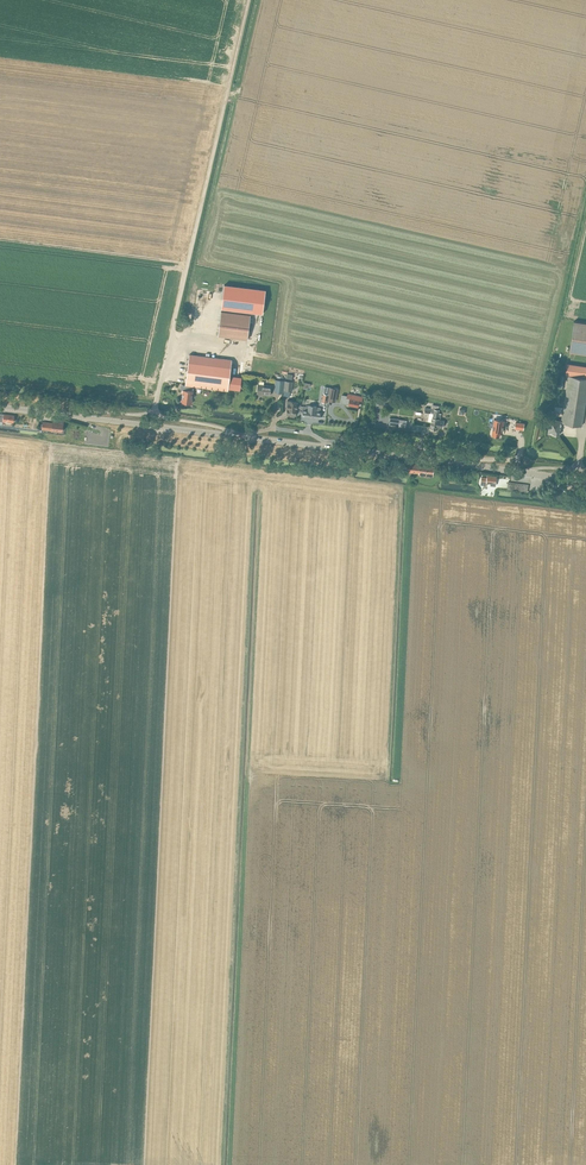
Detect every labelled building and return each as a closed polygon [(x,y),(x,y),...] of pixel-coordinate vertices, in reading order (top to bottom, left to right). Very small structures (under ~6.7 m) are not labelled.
[(262,314),(265,290),(224,284),(221,308),(262,314)] [(250,314),(221,311),(218,335),(247,339),(250,314)] [(569,352),(585,355),(585,324),(574,322),(569,352)] [(180,397),(180,401),(181,401),(181,402),(191,403),(193,386),(228,390),(228,388),(235,389),(236,390),(240,390),(241,381),(241,377),(229,375),(231,359),(189,354),(185,384),(185,385),(185,389),(183,389),(182,397),(180,397)] [(567,364),(566,373),(585,377),(585,367),(567,364)] [(561,420),(550,418),(547,433),(559,435),(561,422),(581,426),(585,396),(585,378),(568,375),(561,420)] [(276,379),(274,392),(283,393),(284,380),(280,380),(276,379)] [(259,383),(258,383),(257,393),(270,395),(271,385),(264,384),(264,381),(259,381),(259,383)] [(284,381),(283,390),(284,390),(283,396),(289,397),(290,391),(292,391),(292,387),(293,382),(284,381)] [(325,386),(322,402),(326,403),(328,395),(330,387),(325,386)] [(338,389),(330,387),(328,400),(335,401),(338,389)] [(342,395),(340,403),(348,404),(358,406),(359,400),(362,401),(363,396),(359,395),(350,394),(347,393),(347,396),(342,395)] [(286,414),(289,414),(289,415),(290,416),(294,417),(294,416),(294,415),(299,416),(301,402),(298,401),(297,411),(296,411),(297,405),(297,401),(291,400),(291,401),(287,400),(286,408),(287,408),(286,414)] [(303,406),(302,416),(311,417),(320,418),(321,408),(316,407),(316,406),(312,405),(308,405),(308,406),(303,406)] [(424,412),(429,413),(428,421),(431,422),(430,428),(437,429),(437,427),(442,427),(443,420),(440,420),(441,413),(439,413),(439,409),(438,409),(439,406),(431,405),(431,408),(424,407),(424,412)] [(4,422),(4,421),(13,422),(14,415),(1,413),(0,414),(0,421),(4,422)] [(390,418),(389,425),(405,427),(406,420),(390,418)] [(43,424),(42,428),(62,431),(62,430),(63,427),(63,426),(63,421),(53,419),(53,422),(51,422),(43,421),(43,424)] [(492,430),(491,435),(499,437),(500,432),(502,432),(504,421),(502,420),(494,419),(492,430)] [(433,466),(403,463),(402,471),(419,473),(418,474),(432,476),(433,466)] [(481,477),(481,483),(481,484),(487,485),(487,482),(490,483),(490,485),(495,486),(495,483),(496,476),(487,475),(487,477),(481,477)] [(507,489),(527,491),(528,484),(508,481),(507,489)]
